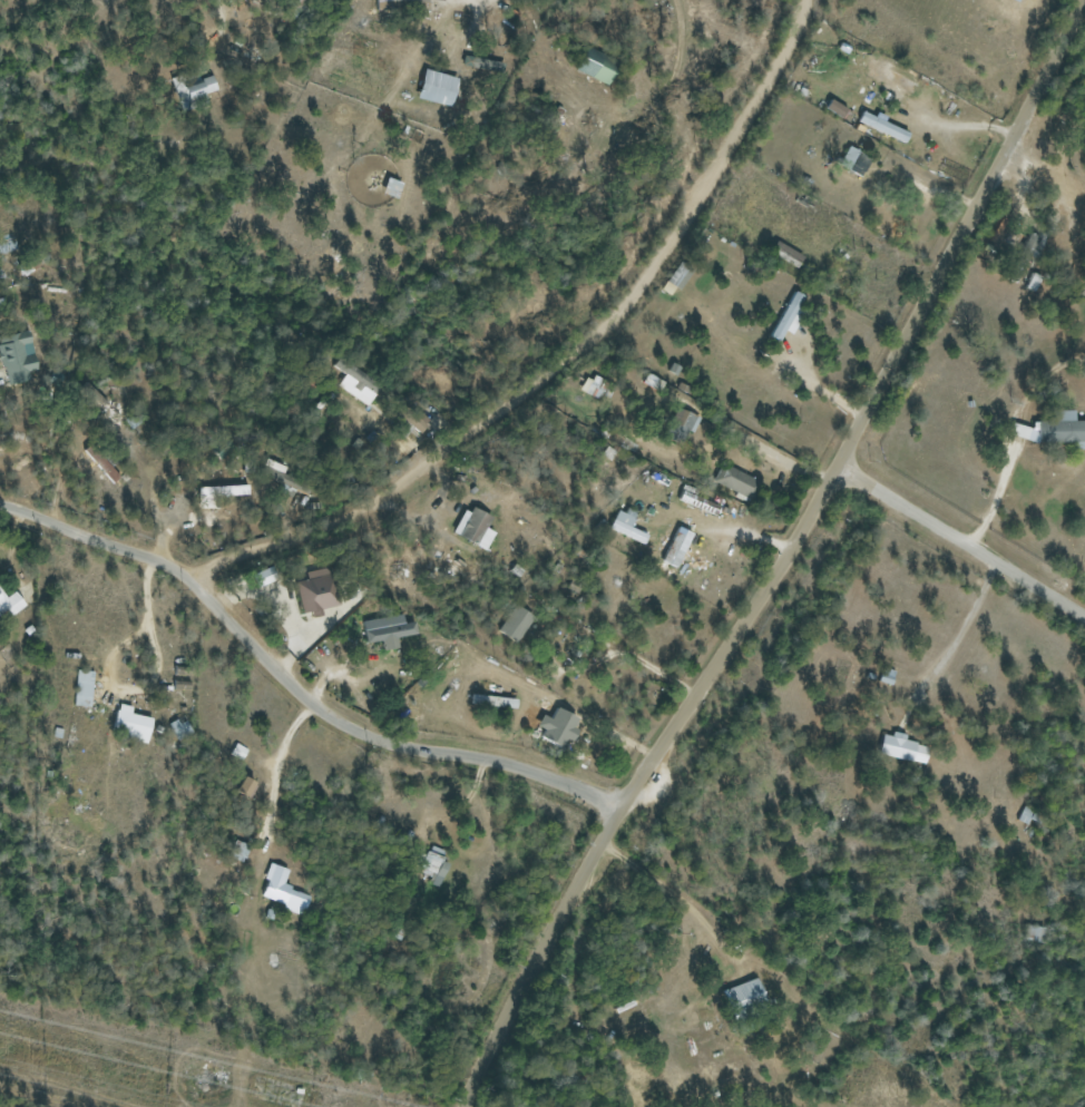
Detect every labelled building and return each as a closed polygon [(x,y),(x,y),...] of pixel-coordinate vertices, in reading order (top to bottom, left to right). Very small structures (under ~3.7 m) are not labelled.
[(413,9),(413,0),(376,0),(377,10),(413,9)] [(610,86),(620,63),(587,48),(576,70),(610,86)] [(458,76),(424,71),(420,101),(454,106),(458,76)] [(176,102),(218,94),(215,78),(183,85),(181,77),(171,79),(176,102)] [(836,118),(842,109),(826,98),(819,108),(836,118)] [(835,166),(860,176),(868,158),(843,148),(835,166)] [(1023,231),(999,232),(999,253),(1006,253),(1006,262),(1023,262),(1023,231)] [(799,256),(772,241),(766,251),(793,267),(799,256)] [(663,290),(675,297),(692,267),(679,260),(663,290)] [(765,336),(776,342),(782,331),(788,335),(794,325),(789,321),(802,298),(791,291),(765,336)] [(0,342),(6,383),(31,380),(29,371),(37,370),(32,338),(0,342)] [(581,392),(600,400),(608,382),(589,373),(581,392)] [(666,437),(683,443),(687,431),(691,433),(698,416),(677,408),(666,437)] [(1084,449),(1084,421),(1070,421),(1070,410),(1050,411),(1050,421),(1029,421),(1029,426),(1007,426),(1008,441),(1072,440),(1072,450),(1084,449)] [(759,481),(722,464),(713,482),(750,499),(759,481)] [(249,486),(207,487),(207,496),(249,495),(249,486)] [(720,506),(680,492),(677,501),(717,514),(720,506)] [(455,533),(486,551),(496,533),(487,528),(493,518),(471,505),(455,533)] [(649,535),(631,527),(638,513),(629,509),(627,514),(618,510),(610,530),(645,545),(649,535)] [(662,561),(678,569),(694,533),(678,526),(662,561)] [(303,614),(313,612),(313,613),(340,607),(331,567),(306,572),(308,580),(296,582),(303,614)] [(7,598),(0,588),(0,615),(8,609),(13,616),(27,605),(16,591),(7,598)] [(499,631),(517,643),(534,616),(517,605),(499,631)] [(398,638),(417,634),(415,622),(405,624),(403,614),(363,622),(367,644),(382,641),(384,651),(400,648),(398,638)] [(75,706),(92,706),(94,671),(76,671),(75,706)] [(470,706),(518,708),(518,698),(471,696),(470,706)] [(132,714),(133,706),(119,704),(113,732),(149,740),(153,718),(132,714)] [(564,747),(567,740),(574,743),(579,731),(574,728),(579,718),(557,708),(552,719),(543,715),(538,726),(545,729),(542,737),(564,747)] [(186,718),(169,725),(175,740),(192,733),(186,718)] [(929,746),(905,741),(906,735),(893,732),(892,736),(883,734),(879,754),(925,763),(929,746)] [(230,755),(242,760),(246,748),(234,744),(230,755)] [(238,792),(249,798),(257,783),(246,777),(238,792)] [(430,883),(441,886),(449,864),(442,861),(445,851),(429,846),(420,872),(432,877),(430,883)] [(261,899),(304,914),(311,896),(283,886),(289,870),(269,863),(263,879),(267,881),(261,899)] [(767,1003),(757,977),(721,991),(731,1017),(767,1003)]
